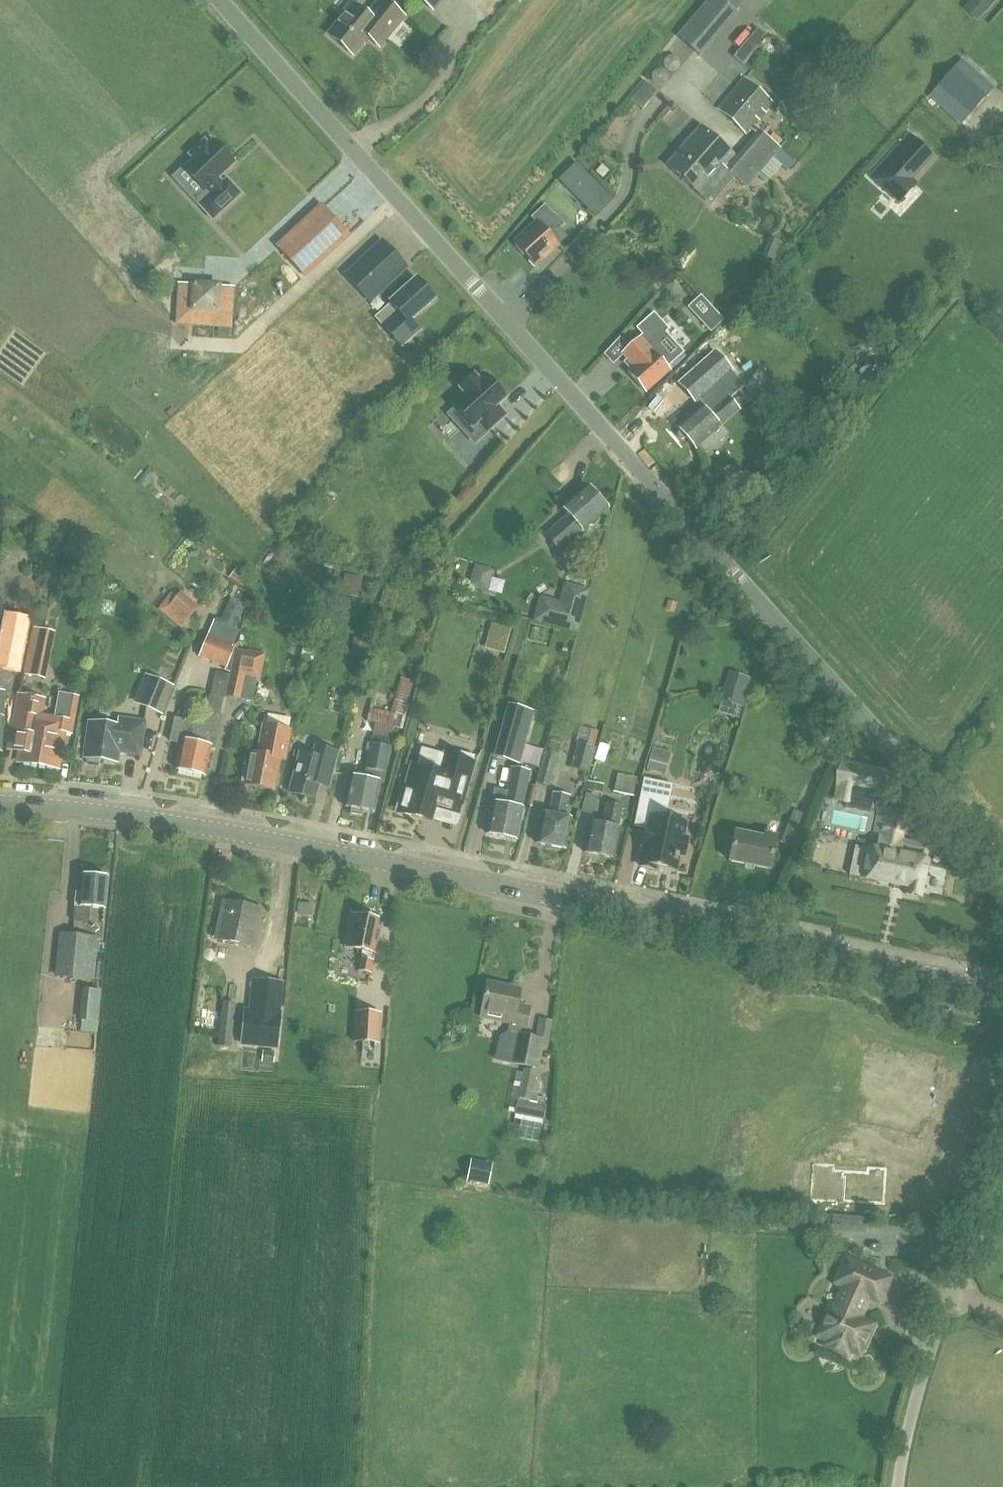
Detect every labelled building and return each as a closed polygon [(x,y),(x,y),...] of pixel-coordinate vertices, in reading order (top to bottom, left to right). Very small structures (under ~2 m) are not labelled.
[(404,17),(383,0),(380,0),(367,15),(352,3),(342,16),(344,17),(329,35),(353,55),(367,37),(380,47),(404,17)] [(433,10),(441,0),(421,0),(433,10)] [(722,0),(706,0),(676,36),(700,56),(736,12),(722,0)] [(962,59),(938,86),(970,114),(994,88),(962,59)] [(643,105),(656,89),(656,88),(645,79),(631,96),(643,105)] [(750,128),(753,124),(772,103),(744,79),(718,110),(746,133),(750,128)] [(216,129),(212,125),(197,138),(201,142),(190,152),(210,174),(212,172),(217,178),(206,188),(218,203),(246,178),(233,164),(229,168),(224,162),(241,147),(221,124),(216,129)] [(698,194),(733,155),(701,127),(667,166),(698,194)] [(911,137),(873,178),(899,201),(915,183),(910,179),(932,155),(911,137)] [(559,179),(584,205),(602,188),(576,163),(559,179)] [(349,235),(322,205),(278,246),(305,276),(349,235)] [(550,235),(563,224),(554,214),(553,214),(545,206),(533,217),(537,222),(513,243),(534,266),(558,244),(550,235)] [(407,268),(383,241),(345,275),(370,302),(407,268)] [(411,321),(435,300),(416,278),(389,302),(391,304),(376,318),(402,347),(420,330),(411,321)] [(701,322),(707,330),(719,319),(713,312),(701,322)] [(673,362),(683,353),(664,332),(648,347),(640,338),(622,354),(634,367),(628,373),(646,392),(670,371),(662,363),(668,357),(673,362)] [(696,369),(680,383),(695,401),(700,396),(729,370),(731,369),(715,351),(696,369)] [(702,405),(677,427),(679,430),(678,435),(682,439),(687,438),(696,448),(720,426),(740,409),(724,391),(737,380),(729,370),(700,396),(706,404),(703,407),(702,405)] [(463,430),(470,424),(473,427),(478,421),(487,431),(505,415),(496,405),(498,403),(501,401),(505,397),(500,391),(484,374),(478,379),(474,375),(460,388),(464,392),(451,403),(456,408),(449,415),(463,430)] [(583,532),(609,510),(588,487),(563,508),(569,516),(546,536),(560,551),(583,531),(583,532)] [(542,600),(536,620),(575,631),(586,592),(567,586),(561,606),(542,600)] [(168,608),(185,622),(194,611),(177,596),(168,608)] [(246,603),(230,597),(224,613),(239,619),(246,603)] [(30,644),(26,662),(43,665),(49,632),(33,628),(30,644)] [(200,655),(226,666),(235,646),(208,635),(200,655)] [(26,662),(30,644),(11,639),(8,651),(17,653),(13,671),(4,670),(0,689),(0,751),(2,751),(4,718),(3,717),(5,692),(10,689),(19,691),(26,662)] [(236,650),(230,681),(227,695),(240,698),(244,677),(259,680),(264,654),(249,651),(248,652),(236,650)] [(731,670),(722,700),(743,706),(752,677),(731,670)] [(172,686),(146,676),(135,701),(161,712),(172,686)] [(416,682),(404,678),(398,701),(394,700),(391,713),(370,708),(367,721),(375,723),(373,731),(371,743),(370,743),(364,779),(352,776),(346,806),(373,812),(379,783),(383,783),(390,747),(393,735),(392,735),(394,728),(400,729),(403,715),(405,716),(408,704),(409,704),(416,682)] [(58,768),(65,731),(70,732),(76,696),(59,694),(55,718),(40,716),(43,699),(18,695),(12,732),(24,734),(19,761),(58,768)] [(509,704),(505,715),(503,715),(493,758),(521,764),(532,722),(514,717),(518,706),(509,704)] [(214,748),(221,716),(207,712),(205,724),(175,717),(170,741),(182,744),(177,769),(205,775),(211,747),(214,748)] [(140,754),(144,722),(121,719),(120,726),(89,722),(84,757),(117,761),(118,751),(140,754)] [(263,724),(257,753),(251,752),(245,784),(274,790),(280,758),(286,759),(291,729),(263,724)] [(578,743),(571,769),(589,773),(596,749),(593,748),(598,731),(589,728),(589,729),(580,727),(575,743),(578,743)] [(334,776),(340,752),(316,746),(313,756),(300,752),(289,792),(314,799),(322,772),(334,776)] [(648,769),(665,773),(670,752),(653,748),(648,769)] [(403,789),(397,811),(424,819),(428,804),(434,806),(436,799),(461,806),(473,762),(474,756),(460,752),(458,758),(444,754),(439,773),(411,765),(405,789),(403,789)] [(558,756),(547,753),(538,783),(549,786),(558,756)] [(878,770),(843,763),(835,799),(846,801),(845,808),(869,812),(878,770)] [(634,797),(638,779),(619,775),(614,793),(634,797)] [(644,846),(640,866),(655,869),(656,865),(676,870),(679,855),(684,856),(687,838),(683,837),(686,822),(664,818),(671,785),(645,780),(635,826),(646,828),(642,846),(644,846)] [(521,808),(526,785),(508,781),(506,793),(495,791),(493,802),(492,802),(485,834),(515,840),(522,808),(521,808)] [(565,848),(571,818),(565,817),(569,795),(554,792),(549,814),(543,812),(537,843),(565,848)] [(618,827),(623,806),(608,803),(603,824),(591,822),(585,852),(613,858),(619,827),(618,827)] [(903,840),(899,839),(905,812),(879,807),(873,834),(879,836),(877,849),(869,848),(863,877),(906,886),(904,893),(920,896),(928,860),(923,859),(925,847),(902,842),(903,840)] [(769,869),(776,840),(735,831),(729,861),(769,869)] [(104,908),(107,877),(83,875),(81,893),(76,893),(74,920),(88,922),(89,907),(104,908)] [(253,947),(261,908),(225,901),(217,939),(253,947)] [(371,973),(381,925),(376,924),(377,919),(353,915),(347,947),(362,950),(358,970),(371,973)] [(58,958),(59,958),(58,977),(82,979),(84,960),(86,935),(60,932),(58,958)] [(517,1034),(524,1035),(526,1026),(529,1008),(517,1005),(520,990),(487,984),(480,1016),(510,1022),(508,1030),(511,1034),(517,1035),(517,1034)] [(98,1021),(101,991),(87,989),(84,1020),(98,1021)] [(232,1027),(235,1003),(223,1001),(220,1026),(218,1041),(230,1042),(232,1027)] [(251,1006),(251,1010),(245,1010),(242,1043),(277,1046),(280,1013),(278,1013),(279,1009),(251,1006)] [(381,1013),(354,1011),(352,1041),(353,1042),(352,1054),(354,1054),(354,1062),(368,1063),(368,1066),(381,1066),(382,1055),(379,1055),(381,1013)] [(538,1038),(519,1035),(514,1060),(536,1064),(540,1043),(546,1044),(551,1019),(542,1018),(538,1038)] [(882,1065),(878,1088),(893,1091),(890,1107),(885,1106),(882,1123),(912,1129),(916,1111),(921,1112),(925,1092),(920,1091),(923,1073),(882,1065)] [(536,1071),(524,1069),(519,1096),(531,1099),(536,1071)] [(545,1106),(543,1105),(544,1097),(538,1095),(537,1104),(518,1100),(516,1112),(543,1118),(545,1106)] [(816,1164),(814,1196),(880,1201),(882,1169),(865,1168),(865,1173),(834,1171),(835,1166),(816,1164)] [(866,1213),(821,1210),(820,1220),(866,1223),(866,1213)] [(865,1304),(868,1297),(879,1302),(890,1278),(846,1258),(835,1283),(843,1286),(834,1306),(830,1305),(817,1336),(828,1340),(825,1346),(847,1355),(849,1350),(860,1355),(874,1324),(857,1317),(863,1303),(865,1304)]
